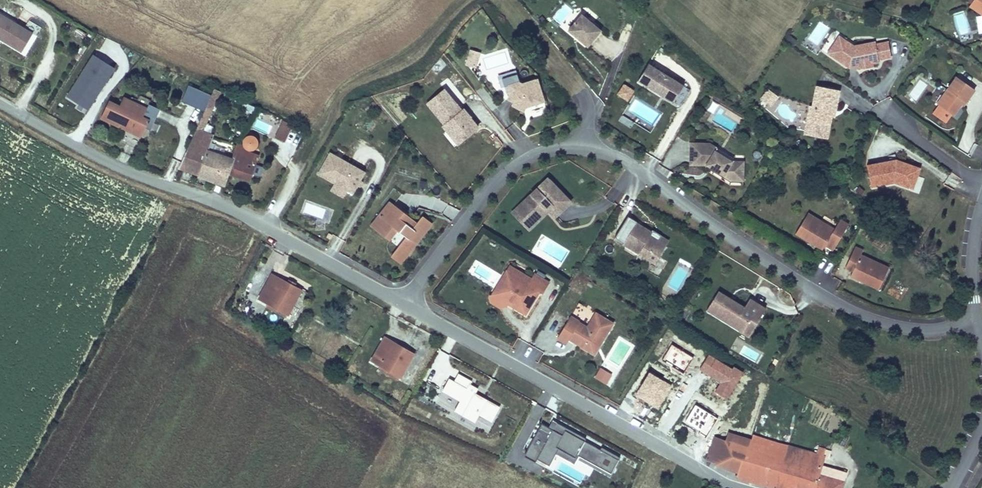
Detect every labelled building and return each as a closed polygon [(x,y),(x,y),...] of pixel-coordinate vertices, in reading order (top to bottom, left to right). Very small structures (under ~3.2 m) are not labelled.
[(966,7),(980,16),(980,23),(981,23),(981,0),(971,0),(966,7)] [(15,43),(25,26),(0,12),(0,35),(15,43)] [(564,35),(584,51),(597,34),(577,18),(564,35)] [(810,39),(817,44),(827,28),(819,24),(810,39)] [(25,26),(15,43),(24,48),(33,30),(25,26)] [(846,49),(853,48),(838,38),(835,42),(846,49)] [(877,63),(890,59),(886,43),(874,46),(873,43),(853,48),(846,49),(835,42),(825,55),(848,71),(850,66),(855,66),(855,70),(856,72),(872,69),(871,66),(877,65),(877,63)] [(476,68),(480,51),(468,48),(465,65),(476,68)] [(91,53),(65,96),(88,110),(114,67),(91,53)] [(671,106),(681,89),(646,68),(635,84),(671,106)] [(962,103),(970,91),(952,78),(933,104),(950,116),(960,102),(962,103)] [(537,107),(538,109),(550,103),(546,96),(543,96),(541,91),(543,89),(539,83),(525,90),(521,88),(518,80),(504,87),(510,101),(514,102),(513,106),(520,109),(519,112),(530,116),(533,110),(533,109),(537,107)] [(823,103),(824,82),(800,81),(800,102),(797,102),(797,120),(820,120),(820,109),(820,103),(823,103)] [(918,98),(925,84),(918,81),(911,94),(918,98)] [(212,111),(221,91),(214,88),(206,108),(212,111)] [(766,88),(758,98),(770,107),(778,96),(766,88)] [(423,104),(440,125),(445,122),(448,125),(447,131),(458,145),(467,137),(460,129),(468,123),(459,111),(457,112),(440,91),(423,104)] [(109,101),(103,113),(135,127),(132,131),(143,136),(149,122),(144,119),(147,114),(145,113),(148,108),(124,97),(119,106),(109,101)] [(711,100),(706,111),(713,113),(717,102),(711,100)] [(209,120),(212,111),(206,108),(202,117),(209,120)] [(135,127),(103,113),(101,118),(132,131),(135,127)] [(621,115),(618,120),(629,127),(633,121),(621,115)] [(274,134),(281,119),(273,116),(267,131),(274,134)] [(224,186),(234,160),(210,149),(212,143),(201,138),(209,120),(202,117),(201,119),(197,127),(182,163),(200,170),(199,172),(217,179),(216,183),(224,186)] [(256,119),(253,127),(269,133),(272,125),(256,119)] [(445,122),(440,125),(439,127),(442,132),(439,134),(451,150),(458,145),(447,131),(448,125),(445,122)] [(475,131),(468,123),(460,129),(467,137),(475,131)] [(285,142),(292,133),(284,126),(277,136),(285,142)] [(247,135),(242,136),(235,159),(236,159),(234,168),(253,175),(260,157),(250,153),(251,149),(254,148),(257,144),(257,140),(256,136),(252,135),(247,135)] [(741,166),(730,165),(714,155),(716,151),(708,146),(690,146),(689,168),(705,168),(729,184),(740,185),(741,166)] [(333,149),(329,156),(337,160),(340,153),(333,149)] [(714,155),(730,165),(732,162),(716,151),(714,155)] [(337,160),(329,156),(326,155),(315,176),(332,185),(335,184),(343,189),(343,190),(350,194),(361,172),(337,160)] [(914,187),(920,170),(896,161),(895,164),(890,165),(890,162),(867,167),(871,188),(894,184),(903,187),(905,184),(914,187)] [(182,163),(180,168),(216,183),(217,179),(199,172),(200,170),(182,163)] [(740,190),(740,185),(729,184),(705,168),(705,173),(727,189),(740,190)] [(546,182),(516,211),(526,222),(532,216),(541,216),(541,211),(547,210),(547,214),(553,220),(569,206),(546,182)] [(340,197),(343,190),(343,189),(335,184),(332,185),(329,192),(340,197)] [(454,219),(459,210),(448,204),(444,214),(454,219)] [(403,259),(428,227),(419,220),(410,231),(406,229),(409,224),(388,208),(373,227),(394,243),(399,237),(404,240),(389,259),(392,261),(399,261),(403,259)] [(526,222),(516,211),(511,216),(527,233),(547,214),(547,210),(541,211),(541,216),(532,216),(526,222)] [(823,248),(832,253),(846,227),(837,222),(832,232),(806,216),(794,237),(821,252),(823,248)] [(648,238),(650,236),(634,226),(621,247),(653,267),(664,248),(648,238)] [(651,234),(650,236),(648,238),(664,248),(666,244),(651,234)] [(845,271),(847,272),(852,274),(850,279),(878,293),(889,272),(861,259),(863,254),(859,252),(855,250),(845,271)] [(292,288),(293,285),(285,281),(283,283),(271,277),(259,300),(289,316),(301,292),(292,288)] [(520,297),(524,290),(503,277),(500,282),(512,290),(511,292),(520,297)] [(527,285),(524,290),(520,297),(511,292),(512,290),(500,282),(487,305),(489,313),(493,315),(501,314),(501,311),(509,315),(508,318),(519,324),(532,302),(536,305),(542,294),(527,285)] [(743,310),(730,301),(729,304),(726,302),(727,300),(716,294),(705,313),(741,334),(748,321),(755,325),(764,310),(748,301),(743,310)] [(489,313),(487,305),(483,306),(485,315),(495,319),(501,317),(501,314),(493,315),(489,313)] [(748,338),(755,325),(748,321),(741,334),(748,338)] [(581,338),(572,333),(571,335),(562,330),(551,349),(560,354),(563,350),(565,346),(573,351),(571,354),(588,365),(606,334),(590,324),(581,338)] [(402,375),(414,352),(386,338),(374,360),(402,375)] [(686,412),(701,381),(667,365),(653,396),(686,412)] [(600,366),(593,377),(606,385),(612,374),(600,366)] [(491,422),(499,406),(475,393),(479,385),(453,372),(439,400),(454,407),(452,411),(474,422),(478,415),(491,422)] [(733,428),(747,404),(728,393),(714,416),(733,428)] [(547,466),(554,453),(573,463),(575,459),(611,476),(620,456),(542,419),(525,456),(547,466)] [(739,469),(737,476),(753,481),(755,472),(769,476),(768,485),(776,487),(785,455),(767,450),(769,446),(749,439),(726,431),(723,439),(747,446),(739,469)] [(767,450),(785,455),(788,444),(751,432),(749,439),(769,446),(767,450)] [(715,437),(708,461),(739,469),(747,446),(723,439),(715,437)] [(810,458),(817,461),(820,454),(810,451),(788,444),(785,455),(809,462),(810,458)] [(810,451),(820,454),(824,456),(826,449),(813,444),(810,451)] [(833,470),(816,465),(817,461),(810,458),(809,462),(785,455),(776,487),(786,487),(788,481),(802,486),(801,487),(816,487),(818,481),(829,485),(833,470)] [(846,474),(833,470),(829,485),(818,481),(816,487),(842,487),(846,474)] [(753,481),(768,485),(769,476),(755,472),(753,481)]
